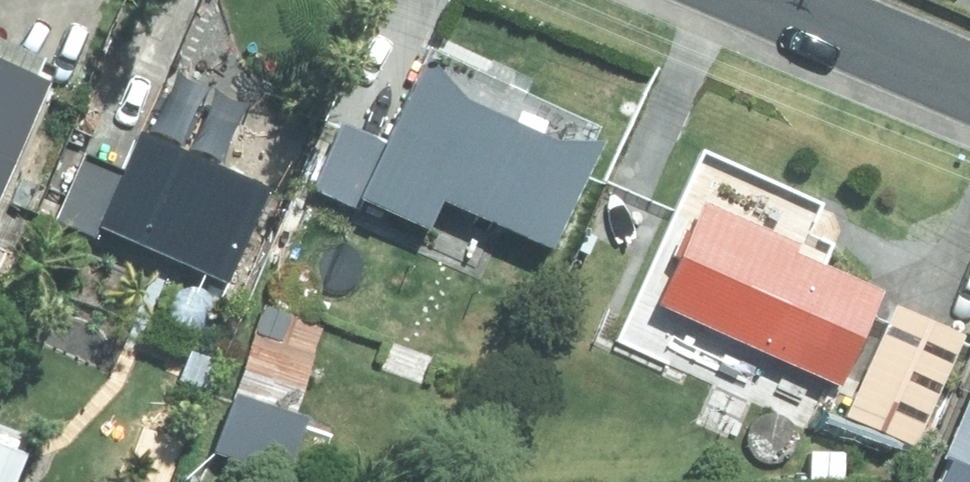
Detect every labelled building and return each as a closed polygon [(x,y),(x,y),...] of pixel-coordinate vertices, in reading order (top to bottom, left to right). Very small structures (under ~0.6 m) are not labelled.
[(32,67),(0,53),(0,173),(36,87),(25,82),(32,67)] [(404,196),(394,217),(418,227),(430,202),(544,255),(591,151),(417,71),(399,110),(363,95),(346,131),(335,127),(305,191),(317,196),(307,218),(334,230),(329,241),(358,253),(386,188),(404,196)] [(77,161),(51,224),(91,239),(93,232),(227,285),(264,192),(285,200),(297,168),(259,152),(247,184),(134,139),(119,178),(77,161)] [(788,258),(792,252),(696,209),(650,311),(832,392),(875,296),(788,258)] [(890,310),(850,401),(919,430),(959,341),(890,310)] [(933,481),(969,481),(969,396),(933,481)] [(20,460),(0,452),(0,481),(12,481),(20,460)]
